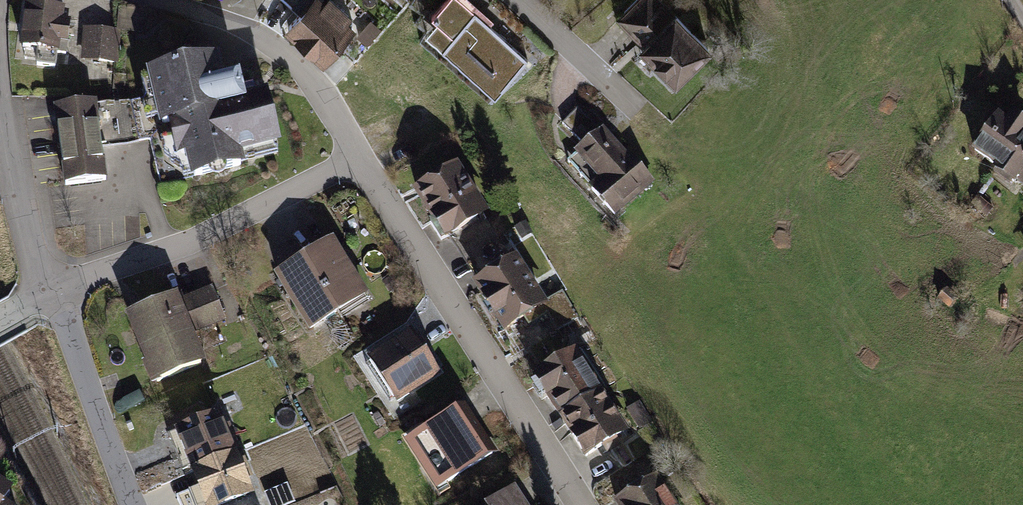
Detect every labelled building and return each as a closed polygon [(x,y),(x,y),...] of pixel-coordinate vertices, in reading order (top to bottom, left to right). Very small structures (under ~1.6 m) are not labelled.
[(326,0),(309,0),(281,33),(322,68),(358,26),(326,0)] [(458,0),(454,0),(421,37),(495,103),(530,63),(458,0)] [(655,0),(630,0),(611,19),(639,47),(632,54),(671,93),(710,54),(655,0)] [(60,17),(23,10),(14,57),(31,60),(29,68),(50,72),(53,55),(63,57),(68,29),(58,28),(60,17)] [(368,18),(354,32),(366,43),(380,29),(368,18)] [(115,33),(79,31),(77,63),(113,65),(115,33)] [(140,94),(130,96),(141,140),(157,203),(247,181),(243,169),(282,159),(266,93),(242,99),(241,92),(236,75),(219,79),(214,59),(136,78),(140,94)] [(130,96),(49,110),(61,191),(102,185),(96,147),(141,140),(130,96)] [(593,129),(574,108),(559,120),(579,143),(572,149),(594,174),(584,182),(614,216),(652,184),(600,124),(593,129)] [(993,118),(966,158),(1022,196),(1022,128),(1007,118),(1003,125),(993,118)] [(499,233),(450,157),(406,185),(437,233),(444,229),(464,257),(499,233)] [(331,233),(302,250),(338,308),(366,290),(331,233)] [(545,299),(499,233),(464,257),(475,273),(465,280),(501,331),(523,316),(528,323),(542,313),(556,333),(578,318),(558,290),(545,299)] [(338,308),(302,250),(272,269),(308,327),(338,308)] [(176,287),(121,307),(149,380),(199,362),(188,332),(221,319),(209,286),(180,296),(176,287)] [(435,371),(407,327),(366,353),(394,397),(435,371)] [(554,408),(596,383),(573,345),(531,370),(554,408)] [(554,408),(579,451),(622,426),(596,383),(554,408)] [(489,450),(460,402),(403,437),(432,484),(489,450)] [(181,468),(189,465),(234,446),(217,406),(164,428),(181,468)] [(177,504),(214,504),(252,490),(234,446),(189,465),(197,485),(173,495),(177,504)] [(650,470),(611,494),(618,504),(671,504),(650,470)] [(0,475),(0,504),(13,504),(15,503),(2,495),(10,481),(0,475)] [(483,498),(488,504),(528,504),(511,479),(483,498)]
